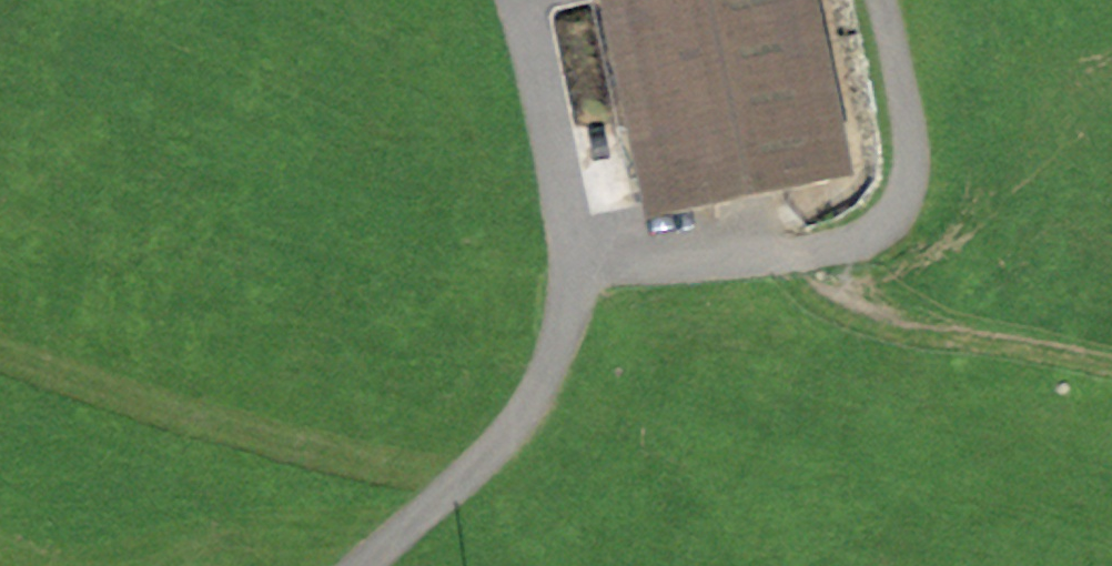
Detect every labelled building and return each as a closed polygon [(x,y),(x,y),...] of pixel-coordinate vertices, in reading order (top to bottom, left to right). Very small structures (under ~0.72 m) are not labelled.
[(625,209),(830,167),(795,0),(582,0),(625,209)]
